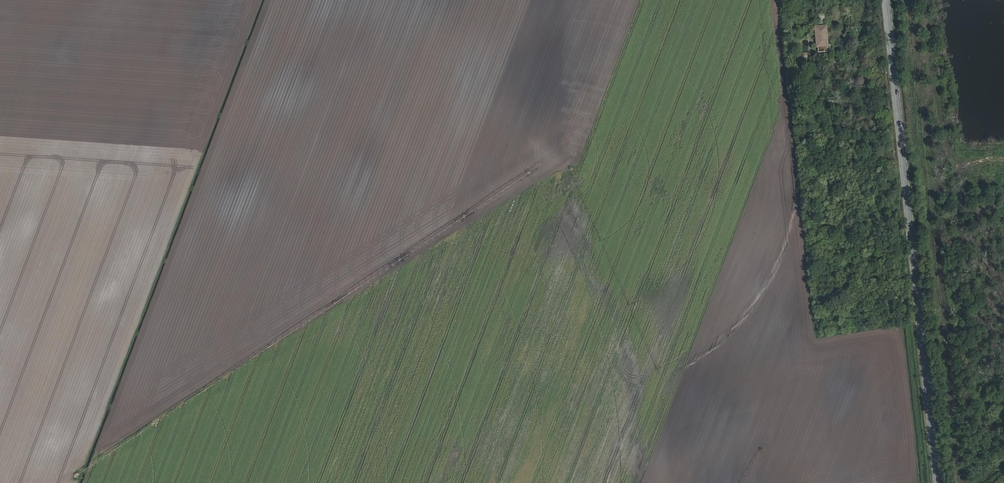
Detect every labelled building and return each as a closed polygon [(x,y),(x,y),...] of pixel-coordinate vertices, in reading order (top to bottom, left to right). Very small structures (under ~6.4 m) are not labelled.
[(825,19),(813,19),(814,40),(815,39),(816,45),(827,44),(827,39),(825,39),(825,19)] [(999,185),(1003,179),(997,173),(992,179),(999,185)]
